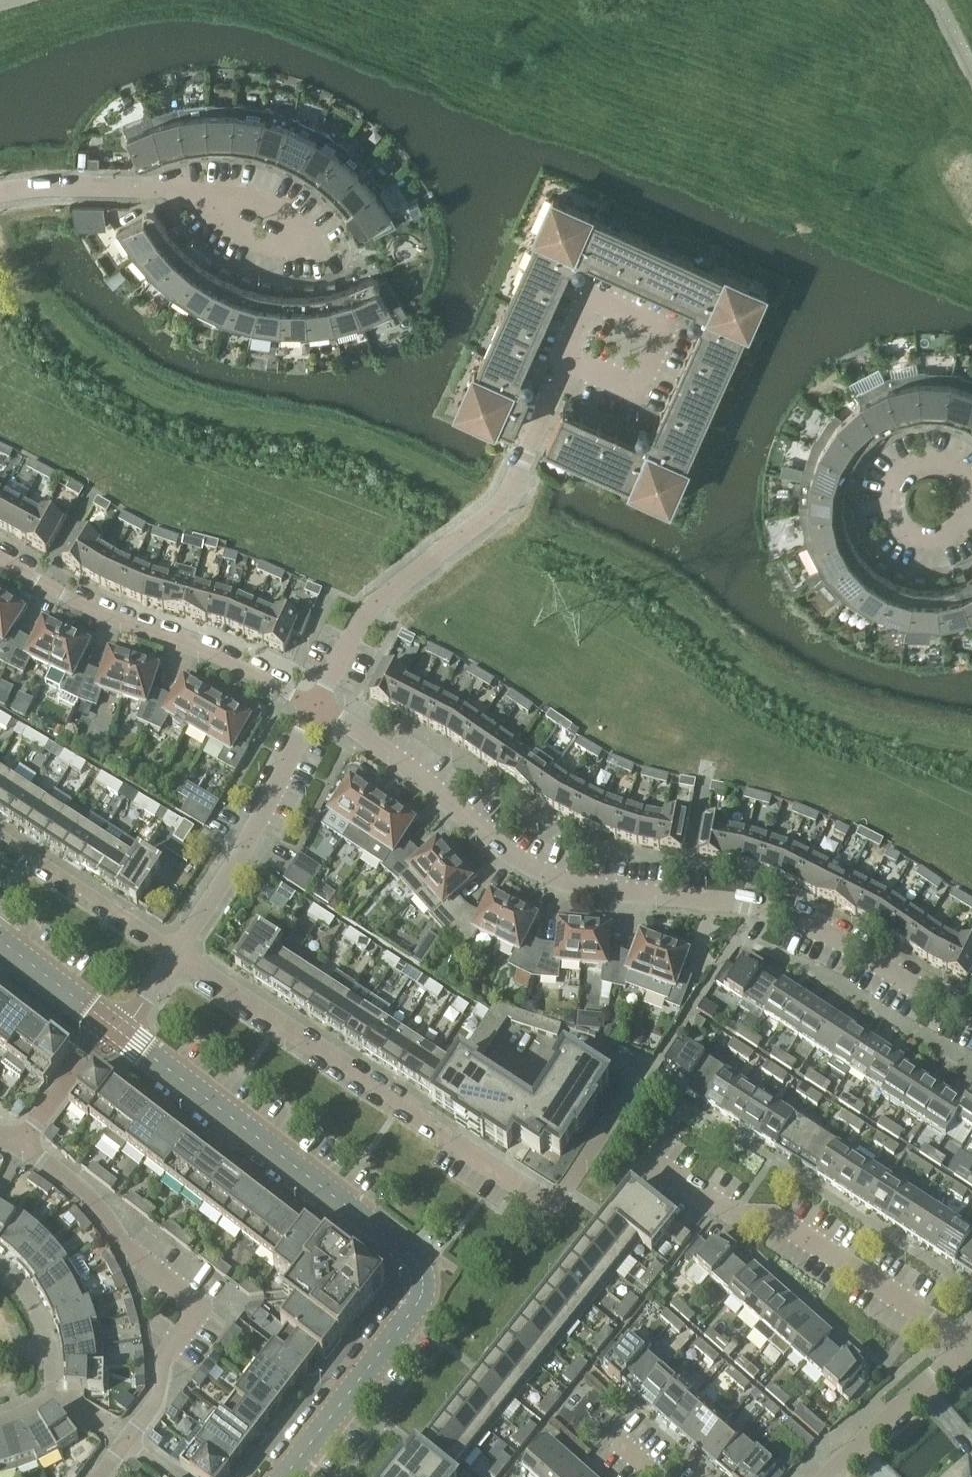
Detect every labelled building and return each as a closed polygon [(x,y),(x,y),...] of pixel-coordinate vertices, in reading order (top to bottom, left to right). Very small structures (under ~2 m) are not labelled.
[(233,147),(236,103),(215,102),(215,101),(208,102),(208,103),(207,103),(211,147),(224,147),(223,155),(232,155),(233,147)] [(255,150),(256,150),(265,107),(244,104),(244,103),(237,102),(236,103),(233,147),(247,149),(245,157),(254,159),(255,150)] [(210,147),(211,147),(207,103),(186,106),(186,104),(179,106),(179,107),(189,150),(201,148),(202,156),(211,155),(210,147)] [(188,150),(189,150),(179,107),(159,112),(158,111),(151,113),(165,156),(166,155),(179,152),(181,160),(189,158),(188,150)] [(277,157),(278,157),(292,116),(272,110),(273,108),(266,107),(265,107),(256,150),(269,154),(266,162),(274,165),(277,157)] [(144,165),(165,156),(151,113),(144,116),(144,117),(124,125),(144,165)] [(298,166),(318,127),(299,119),(300,118),(293,115),(293,116),(292,116),(278,157),(290,163),(286,170),(293,174),(298,166)] [(317,178),(317,179),(343,142),(326,131),(319,127),(318,127),(298,166),(309,174),(305,180),(311,185),(317,178)] [(334,193),(364,161),(349,148),(349,147),(343,142),(317,179),(327,188),(322,193),(328,199),(334,193)] [(90,166),(101,166),(101,155),(90,155),(90,166)] [(349,210),(383,183),(369,168),(371,167),(365,161),(365,162),(364,161),(334,193),(343,203),(337,208),(342,215),(349,210)] [(383,183),(349,210),(362,230),(370,225),(375,235),(401,223),(393,212),(400,208),(388,190),(389,189),(384,183),(383,184),(383,183)] [(569,268),(570,266),(567,265),(574,249),(554,196),(538,233),(540,233),(478,371),(476,371),(459,407),(496,423),(497,421),(514,429),(531,391),(529,391),(528,387),(531,385),(532,385),(532,384),(533,383),(533,382),(534,381),(534,380),(533,378),(532,377),(531,376),(530,376),(529,375),(528,375),(527,376),(524,377),(522,373),(569,268)] [(700,321),(701,325),(705,327),(712,311),(765,291),(728,275),(728,277),(590,215),(590,213),(554,196),(574,249),(567,265),(570,266),(574,265),(575,268),(576,269),(577,270),(578,271),(579,271),(580,271),(581,271),(582,270),(583,270),(584,269),(585,268),(585,267),(585,266),(585,265),(585,264),(584,261),(588,259),(683,302),(694,307),(696,311),(692,312),(691,313),(691,314),(690,315),(690,316),(690,318),(690,319),(691,320),(691,321),(692,322),(694,322),(695,322),(696,322),(700,321)] [(410,206),(415,216),(424,211),(420,201),(410,206)] [(105,206),(75,207),(75,223),(77,223),(77,221),(105,221),(105,206)] [(133,257),(134,257),(169,229),(155,210),(117,232),(129,251),(133,257)] [(152,278),(153,279),(183,247),(174,237),(181,232),(176,225),(169,230),(169,229),(134,257),(148,273),(147,274),(152,279),(152,278)] [(168,293),(174,298),(200,261),(190,253),(196,247),(190,241),(184,247),(183,247),(153,279),(169,292),(168,293)] [(199,313),(219,274),(208,266),(213,260),(206,255),(201,262),(200,261),(174,298),(192,310),(198,313),(199,313)] [(218,323),(224,325),(240,283),(228,278),(231,270),(224,266),(220,274),(219,274),(199,313),(218,322),(218,323)] [(252,333),(262,290),(249,286),(251,278),(243,275),(240,283),(224,325),(245,332),(252,333)] [(373,276),(352,285),(366,327),(373,324),(373,323),(393,314),(373,276)] [(280,337),(281,337),(284,293),(270,291),(272,283),(264,281),(262,290),(252,333),(273,336),(273,337),(280,338),(280,337)] [(330,291),(329,291),(338,334),(359,328),(359,329),(366,327),(352,285),(338,289),(336,281),(328,282),(330,291)] [(284,293),(281,337),(302,337),(302,339),(309,338),(310,338),(307,294),(293,293),(294,285),(285,285),(285,293),(284,293)] [(307,294),(310,338),(331,335),(331,336),(338,334),(329,291),(316,293),(315,285),(307,285),(307,294)] [(648,444),(670,501),(686,465),(684,464),(746,326),(748,327),(765,291),(712,311),(705,327),(701,325),(700,327),(654,431),(650,433),(649,430),(648,429),(647,428),(645,427),(643,427),(642,427),(640,428),(640,429),(639,430),(639,431),(638,432),(638,433),(639,434),(640,437),(636,438),(648,444)] [(394,305),(402,317),(408,313),(400,301),(394,305)] [(919,370),(919,371),(923,415),(937,415),(935,423),(944,424),(946,416),(953,372),(927,371),(927,369),(919,370)] [(886,378),(885,378),(901,419),(914,416),(915,424),(923,424),(923,415),(919,371),(893,376),(893,375),(886,377),(886,378)] [(953,372),(946,416),(959,420),(955,427),(963,430),(967,423),(971,413),(971,378),(960,374),(961,373),(953,372)] [(862,402),(861,402),(881,430),(893,423),(896,431),(904,428),(901,419),(885,378),(862,390),(862,389),(856,393),(862,402)] [(831,416),(830,417),(864,445),(874,436),(879,442),(886,437),(881,430),(861,402),(844,418),(835,411),(830,416),(831,416)] [(634,485),(670,501),(648,444),(636,438),(564,407),(547,444),(635,483),(634,485)] [(812,445),(812,446),(852,464),(859,452),(865,457),(871,451),(864,445),(830,417),(816,439),(815,438),(812,445)] [(0,449),(0,455),(10,459),(14,451),(2,446),(0,449)] [(812,479),(812,480),(845,485),(849,473),(856,476),(860,468),(852,464),(812,446),(804,471),(803,471),(802,478),(812,479)] [(28,469),(39,475),(44,467),(32,461),(28,469)] [(44,467),(39,475),(51,481),(55,473),(44,467)] [(801,512),(844,508),(845,495),(853,496),(854,487),(845,486),(845,485),(812,480),(811,504),(799,505),(800,512),(801,512)] [(66,490),(80,497),(84,490),(71,482),(66,490)] [(9,531),(25,502),(5,491),(0,502),(0,526),(9,531)] [(94,505),(107,513),(111,505),(98,498),(94,505)] [(26,541),(27,542),(44,511),(43,510),(43,511),(25,502),(9,531),(27,540),(26,541)] [(44,511),(27,542),(47,553),(64,522),(69,514),(49,503),(45,511),(44,511)] [(807,545),(808,545),(849,530),(846,517),(854,516),(853,507),(844,508),(801,512),(806,538),(805,538),(807,545)] [(119,521),(131,527),(135,519),(123,513),(119,521)] [(135,519),(131,527),(142,533),(147,525),(135,519)] [(61,561),(80,574),(100,543),(103,537),(102,536),(101,532),(99,529),(93,526),(89,525),(86,526),(84,525),(80,531),(61,561)] [(823,575),(824,576),(859,550),(853,538),(860,535),(857,527),(849,530),(808,545),(820,569),(819,569),(823,576),(823,575)] [(152,537),(164,541),(167,533),(155,528),(152,537)] [(167,533),(164,541),(177,546),(180,537),(167,533)] [(192,544),(204,547),(207,539),(194,535),(192,544)] [(207,539),(204,547),(217,551),(219,542),(207,539)] [(82,573),(101,584),(116,554),(100,544),(101,543),(100,543),(80,574),(82,574),(82,573)] [(846,601),(847,601),(875,567),(865,557),(872,552),(867,545),(860,551),(859,550),(824,576),(841,595),(840,596),(846,601)] [(223,560),(236,563),(239,555),(226,551),(223,560)] [(101,584),(122,593),(135,562),(116,554),(101,584)] [(879,610),(893,579),(882,572),(887,566),(881,560),(875,567),(847,601),(868,615),(868,616),(875,619),(879,610)] [(122,593),(143,602),(154,570),(135,562),(122,593)] [(258,571),(270,576),(273,568),(261,563),(258,571)] [(164,609),(185,615),(195,582),(197,572),(177,566),(174,576),(173,576),(164,609)] [(273,568),(270,576),(282,581),(286,573),(273,568)] [(163,608),(164,609),(173,576),(154,570),(143,602),(163,608)] [(907,629),(908,629),(915,586),(902,582),(905,575),(897,571),(894,579),(893,579),(879,610),(902,617),(900,628),(907,629)] [(959,582),(971,616),(971,576),(967,578),(965,571),(956,573),(960,582),(959,582)] [(915,586),(908,629),(934,631),(934,632),(941,631),(937,587),(924,586),(925,578),(917,577),(915,586)] [(937,587),(941,631),(967,625),(967,627),(971,625),(971,616),(959,582),(946,585),(946,577),(937,578),(938,587),(937,587)] [(185,615),(207,621),(215,588),(195,582),(185,615)] [(305,592),(319,598),(323,589),(309,584),(305,592)] [(208,620),(226,625),(237,594),(215,588),(207,621),(208,621),(208,620)] [(8,665),(20,642),(9,635),(24,613),(29,606),(8,592),(0,604),(0,660),(8,665)] [(226,625),(245,634),(258,603),(237,594),(226,625)] [(282,601),(278,610),(264,644),(285,652),(293,634),(303,638),(313,615),(282,601)] [(263,643),(264,644),(278,610),(277,610),(277,611),(258,603),(245,634),(263,642),(263,643)] [(30,659),(50,668),(70,627),(47,616),(44,624),(32,648),(20,642),(8,665),(24,673),(30,659)] [(63,692),(80,700),(89,676),(77,670),(89,646),(93,638),(70,627),(50,668),(70,678),(63,692)] [(398,639),(412,645),(416,638),(402,631),(398,639)] [(426,653),(438,659),(442,651),(430,645),(426,653)] [(102,691),(123,698),(137,654),(113,646),(110,654),(110,655),(102,680),(89,676),(80,700),(97,706),(102,691)] [(442,651),(438,659),(450,665),(454,657),(442,651)] [(138,720),(150,725),(161,700),(150,696),(158,670),(161,662),(137,654),(123,698),(143,705),(138,720)] [(370,696),(390,706),(406,675),(385,665),(370,696)] [(468,674),(479,681),(484,673),(472,666),(468,674)] [(484,673),(479,681),(490,687),(495,680),(484,673)] [(169,716),(188,727),(211,687),(189,675),(185,682),(171,706),(161,700),(150,725),(161,730),(169,716)] [(392,706),(410,715),(425,686),(406,676),(407,675),(406,675),(390,706),(391,707),(392,706)] [(410,715),(431,726),(446,696),(425,686),(410,715)] [(188,727),(210,740),(233,700),(211,687),(188,727)] [(6,706),(12,693),(0,688),(0,703),(6,706)] [(507,698),(518,706),(523,699),(512,691),(507,698)] [(431,726),(447,734),(464,706),(446,696),(431,726)] [(523,699),(518,706),(529,713),(534,706),(523,699)] [(233,700),(210,740),(226,749),(218,762),(236,773),(250,749),(242,744),(240,748),(235,746),(249,722),(251,722),(253,723),(254,723),(256,722),(258,721),(259,720),(260,718),(261,717),(261,716),(261,714),(260,713),(260,712),(259,710),(258,709),(256,708),(255,708),(254,708),(252,708),(251,708),(250,709),(249,709),(233,700)] [(447,734),(463,745),(482,717),(464,706),(447,734)] [(546,718),(557,726),(562,718),(551,711),(546,718)] [(0,715),(0,725),(7,729),(12,720),(1,713),(0,715)] [(463,745),(482,758),(501,731),(482,717),(463,745)] [(562,718),(557,726),(575,738),(577,736),(579,737),(582,732),(562,718)] [(55,726),(52,735),(61,739),(65,730),(55,726)] [(22,738),(33,745),(39,735),(28,729),(22,738)] [(498,770),(499,771),(519,743),(501,731),(482,758),(499,769),(498,770)] [(39,735),(33,745),(44,751),(50,742),(39,735)] [(576,746),(587,752),(592,745),(580,738),(576,746)] [(499,771),(517,783),(536,755),(527,748),(519,743),(499,771)] [(592,745),(587,752),(599,759),(603,751),(592,745)] [(59,760),(70,767),(76,757),(65,751),(59,760)] [(517,783),(535,796),(554,768),(536,755),(517,783)] [(608,764),(620,769),(623,761),(611,756),(608,764)] [(76,757),(70,767),(81,773),(87,764),(76,757)] [(623,761),(620,769),(632,774),(635,766),(623,761)] [(13,775),(0,766),(0,795),(13,775)] [(537,796),(554,808),(571,779),(554,768),(535,796),(536,796),(537,796)] [(642,777),(654,780),(657,772),(644,768),(642,777)] [(331,813),(351,827),(377,788),(362,779),(362,777),(362,775),(361,774),(361,773),(360,772),(359,771),(357,770),(356,770),(354,770),(353,770),(352,770),(350,771),(349,772),(348,773),(348,774),(347,776),(347,777),(347,778),(348,780),(348,781),(349,782),(350,783),(331,813)] [(657,772),(654,780),(667,784),(669,775),(657,772)] [(97,782),(108,789),(113,779),(102,773),(97,782)] [(10,820),(32,786),(13,775),(0,795),(0,814),(10,820)] [(680,786),(695,789),(696,780),(681,777),(680,786)] [(113,779),(108,789),(118,795),(124,786),(113,779)] [(554,808),(575,818),(590,788),(571,779),(554,808)] [(711,792),(726,795),(727,786),(712,783),(711,792)] [(10,820),(28,832),(50,798),(32,786),(10,820)] [(343,840),(364,854),(399,803),(377,788),(351,827),(343,840)] [(575,818),(595,828),(608,798),(590,788),(575,818)] [(197,789),(190,801),(212,814),(219,802),(197,789)] [(744,799),(757,802),(759,793),(747,790),(744,799)] [(46,844),(68,810),(73,802),(55,791),(50,799),(50,798),(28,832),(46,844)] [(759,793),(757,802),(770,805),(772,797),(759,793)] [(134,804),(145,811),(150,801),(139,795),(134,804)] [(595,828),(617,836),(627,804),(608,798),(595,828)] [(150,801),(145,811),(156,817),(161,808),(150,801)] [(212,814),(190,801),(183,813),(204,826),(212,814)] [(382,866),(391,874),(410,853),(399,846),(414,824),(419,816),(399,803),(364,854),(382,866)] [(617,836),(638,843),(647,811),(627,804),(617,836)] [(792,813),(804,818),(807,810),(795,805),(792,813)] [(46,844),(64,855),(86,822),(68,810),(46,844)] [(807,810),(804,818),(816,823),(820,815),(807,810)] [(659,848),(660,848),(667,813),(666,813),(665,814),(647,811),(638,843),(659,847),(659,848)] [(163,822),(179,831),(185,822),(169,812),(163,822)] [(699,855),(721,859),(727,825),(728,825),(729,818),(727,818),(725,815),(722,813),(715,812),(711,813),(709,815),(707,814),(706,821),(705,821),(699,855)] [(667,813),(660,848),(683,852),(689,818),(667,813)] [(64,855),(82,867),(109,826),(91,814),(86,822),(64,855)] [(174,838),(184,845),(195,828),(185,822),(174,838)] [(834,831),(846,837),(850,830),(838,823),(834,831)] [(722,859),(741,863),(750,830),(729,826),(729,825),(728,825),(727,825),(721,859),(722,860),(722,859)] [(82,867),(100,879),(127,838),(109,826),(82,867)] [(856,836),(868,842),(872,834),(860,828),(856,836)] [(741,863),(761,869),(771,837),(750,830),(741,863)] [(872,834),(868,842),(880,848),(884,840),(872,834)] [(761,869),(780,876),(793,845),(771,837),(761,869)] [(100,879),(119,891),(142,855),(140,854),(144,848),(127,838),(100,879)] [(402,880),(416,897),(461,857),(444,838),(438,844),(418,862),(410,853),(391,874),(400,882),(402,880)] [(780,876),(796,884),(811,854),(793,845),(780,876)] [(885,857),(897,863),(901,856),(889,850),(885,857)] [(816,894),(817,895),(833,864),(811,854),(796,884),(816,893),(816,894)] [(142,855),(119,891),(138,903),(161,867),(142,855)] [(300,855),(292,867),(314,881),(321,869),(300,855)] [(430,914),(447,934),(463,913),(452,899),(471,882),(472,882),(478,876),(461,857),(416,897),(431,913),(430,914)] [(817,895),(837,905),(852,874),(842,869),(833,864),(817,895)] [(314,881),(292,867),(285,879),(306,892),(314,881)] [(917,875),(927,882),(932,875),(922,868),(917,875)] [(899,870),(896,876),(901,879),(905,873),(899,870)] [(837,905),(856,915),(871,884),(852,874),(837,905)] [(932,875),(927,882),(938,890),(943,883),(932,875)] [(318,883),(310,895),(327,905),(334,893),(318,883)] [(276,894),(290,903),(297,894),(282,884),(282,885),(276,894)] [(875,923),(879,926),(894,896),(892,894),(871,884),(856,915),(857,915),(858,914),(875,923)] [(478,932),(497,941),(518,900),(495,889),(491,897),(480,921),(463,913),(447,934),(471,945),(478,932)] [(950,897),(961,904),(966,896),(954,889),(950,897)] [(879,926),(898,939),(914,909),(894,896),(879,926)] [(961,904),(971,910),(971,900),(966,896),(961,904)] [(334,900),(330,906),(337,910),(339,907),(337,902),(334,900)] [(510,965),(533,976),(540,951),(525,943),(536,919),(537,919),(541,911),(518,900),(497,941),(517,951),(510,965)] [(308,914),(319,921),(325,912),(314,905),(308,914)] [(240,909),(234,920),(241,925),(248,914),(240,909)] [(898,939),(916,951),(931,921),(914,909),(898,939)] [(325,912),(319,921),(330,928),(336,919),(325,912)] [(560,963),(582,965),(586,919),(561,917),(560,926),(561,926),(558,952),(540,951),(533,976),(559,979),(560,963)] [(605,983),(614,985),(620,958),(608,957),(611,930),(612,922),(586,919),(582,965),(604,967),(603,983),(605,983)] [(928,960),(932,962),(947,932),(945,931),(931,921),(916,951),(928,960)] [(237,966),(255,979),(282,939),(258,923),(246,941),(251,945),(237,966)] [(345,938),(355,945),(361,936),(351,929),(345,938)] [(631,973),(652,981),(668,938),(644,929),(641,937),(632,962),(620,958),(614,985),(626,988),(631,973)] [(947,970),(948,971),(964,939),(963,939),(962,940),(947,932),(932,962),(947,969),(947,970)] [(361,936),(355,945),(366,952),(372,943),(361,936)] [(668,938),(652,981),(672,989),(667,1003),(680,1008),(689,984),(679,980),(688,955),(689,955),(692,946),(668,938)] [(948,971),(969,981),(971,974),(971,943),(964,939),(948,971)] [(256,980),(274,991),(295,958),(278,947),(280,945),(279,944),(256,980)] [(381,961),(391,968),(397,959),(387,952),(381,961)] [(274,991),(292,1003),(314,970),(295,958),(274,991)] [(717,983),(744,1001),(763,970),(764,971),(765,969),(752,961),(751,962),(744,958),(737,969),(729,964),(730,963),(728,962),(715,983),(716,984),(717,983)] [(397,959),(391,968),(402,975),(408,966),(397,959)] [(292,1003),(310,1015),(332,981),(314,970),(292,1003)] [(744,1001),(765,1014),(784,984),(764,971),(763,970),(744,1001)] [(417,985),(428,992),(434,983),(423,976),(417,985)] [(310,1015),(328,1027),(350,993),(332,981),(310,1015)] [(434,983),(428,992),(438,999),(444,990),(434,983)] [(605,983),(603,999),(611,1001),(614,985),(605,983)] [(765,1014),(782,1025),(801,995),(784,984),(765,1014)] [(346,1038),(368,1005),(373,997),(355,986),(350,993),(328,1027),(346,1038)] [(782,1025),(799,1036),(819,1006),(801,995),(782,1025)] [(0,996),(0,1027),(15,1008),(0,996)] [(453,1008),(464,1015),(470,1006),(459,999),(453,1008)] [(698,1009),(713,1019),(719,1009),(705,999),(698,1009)] [(528,1003),(527,1012),(537,1013),(537,1007),(534,1004),(528,1003)] [(493,1008),(508,1019),(513,1021),(516,1011),(495,1004),(493,1008)] [(346,1038),(364,1050),(386,1017),(368,1005),(346,1038)] [(489,1014),(490,1012),(479,1005),(473,1014),(484,1021),(486,1019),(489,1014)] [(799,1036),(816,1047),(836,1017),(819,1006),(799,1036)] [(15,1008),(0,1027),(0,1047),(10,1054),(34,1023),(15,1008)] [(493,1008),(490,1012),(489,1014),(505,1024),(508,1019),(493,1008)] [(524,1013),(516,1011),(513,1021),(512,1023),(520,1026),(524,1013)] [(531,1016),(524,1013),(520,1026),(527,1028),(531,1016)] [(489,1014),(486,1019),(501,1029),(505,1024),(489,1014)] [(689,1023),(701,1031),(707,1022),(695,1014),(689,1023)] [(539,1018),(531,1016),(527,1028),(535,1031),(539,1018)] [(364,1050),(382,1062),(404,1028),(386,1017),(364,1050)] [(816,1047),(833,1059),(853,1028),(836,1017),(816,1047)] [(547,1021),(539,1018),(535,1031),(543,1033),(547,1021)] [(486,1019),(484,1021),(482,1024),(498,1035),(501,1029),(486,1019)] [(554,1023),(547,1021),(543,1033),(550,1036),(554,1023)] [(52,1036),(34,1023),(10,1054),(2,1064),(22,1079),(27,1071),(53,1037),(52,1036)] [(562,1026),(554,1023),(550,1036),(558,1038),(562,1026)] [(482,1024),(479,1030),(494,1040),(498,1035),(482,1024)] [(737,1034),(747,1041),(753,1033),(742,1026),(737,1034)] [(382,1062),(400,1074),(422,1040),(404,1028),(382,1062)] [(833,1059),(850,1070),(870,1039),(853,1028),(833,1059)] [(633,1029),(628,1043),(640,1047),(645,1034),(633,1029)] [(479,1030),(475,1035),(491,1045),(494,1040),(479,1030)] [(753,1033),(747,1041),(758,1048),(763,1040),(753,1033)] [(53,1034),(52,1036),(53,1037),(27,1071),(45,1084),(72,1049),(53,1034)] [(475,1035),(472,1040),(487,1051),(491,1045),(475,1035)] [(728,1047),(739,1054),(744,1046),(734,1039),(728,1047)] [(850,1070),(867,1081),(887,1050),(870,1039),(850,1070)] [(400,1074),(418,1086),(440,1052),(422,1040),(400,1074)] [(472,1040),(468,1046),(484,1056),(487,1051),(472,1040)] [(686,1092),(686,1090),(705,1059),(679,1042),(679,1041),(678,1040),(665,1061),(666,1062),(666,1061),(674,1066),(667,1078),(673,1082),(672,1083),(686,1092)] [(468,1046),(465,1051),(480,1061),(484,1056),(468,1046)] [(744,1046),(739,1054),(750,1061),(755,1053),(744,1046)] [(771,1057),(782,1063),(787,1055),(776,1048),(771,1057)] [(867,1081),(884,1091),(885,1092),(902,1064),(903,1065),(905,1061),(887,1050),(867,1081)] [(465,1051),(461,1056),(477,1067),(480,1061),(465,1051)] [(418,1086),(435,1097),(437,1097),(458,1064),(457,1063),(440,1052),(418,1086)] [(437,1097),(435,1097),(433,1100),(456,1115),(455,1117),(484,1136),(485,1134),(508,1149),(516,1137),(541,1154),(546,1146),(561,1155),(576,1132),(578,1134),(597,1105),(595,1104),(609,1081),(566,1052),(556,1068),(566,1074),(536,1119),(471,1076),(477,1067),(461,1056),(457,1063),(458,1064),(437,1097)] [(787,1055),(782,1063),(792,1070),(797,1062),(787,1055)] [(686,1090),(707,1103),(727,1073),(705,1059),(686,1090)] [(763,1069),(773,1076),(778,1068),(768,1061),(763,1069)] [(882,1095),(904,1109),(923,1078),(903,1065),(902,1064),(885,1092),(884,1091),(882,1095)] [(89,1118),(90,1116),(89,1116),(114,1084),(115,1084),(116,1083),(97,1068),(70,1104),(89,1118)] [(778,1068),(773,1076),(784,1083),(789,1075),(778,1068)] [(805,1079),(816,1085),(821,1077),(810,1071),(805,1079)] [(707,1103),(724,1114),(744,1084),(727,1073),(707,1103)] [(821,1077),(816,1085),(826,1092),(832,1084),(821,1077)] [(904,1109),(925,1122),(944,1092),(923,1078),(904,1109)] [(797,1092),(808,1098),(813,1090),(802,1083),(797,1092)] [(90,1116),(108,1130),(133,1098),(115,1084),(114,1084),(89,1116),(90,1116)] [(724,1114),(741,1126),(761,1095),(744,1084),(724,1114)] [(813,1090),(808,1098),(818,1105),(823,1097),(813,1090)] [(947,1137),(958,1120),(957,1119),(966,1106),(965,1105),(944,1092),(925,1122),(947,1137)] [(840,1101),(850,1108),(855,1099),(845,1093),(840,1101)] [(971,1129),(971,1094),(965,1105),(966,1106),(957,1119),(958,1120),(971,1129)] [(741,1126),(759,1137),(778,1106),(761,1095),(741,1126)] [(127,1145),(128,1145),(152,1113),(133,1098),(108,1130),(109,1130),(101,1140),(120,1155),(127,1145)] [(855,1099),(850,1108),(861,1114),(866,1106),(855,1099)] [(11,1112),(15,1115),(16,1116),(18,1116),(19,1116),(21,1116),(21,1115),(22,1115),(28,1107),(19,1101),(11,1112)] [(759,1137),(776,1148),(795,1117),(778,1106),(759,1137)] [(839,1119),(850,1126),(855,1118),(844,1111),(839,1119)] [(128,1145),(146,1159),(171,1128),(152,1113),(128,1145)] [(776,1148),(797,1161),(816,1131),(795,1117),(776,1148)] [(878,1125),(888,1132),(894,1124),(883,1117),(878,1125)] [(855,1118),(850,1126),(860,1133),(866,1125),(855,1118)] [(894,1124),(888,1132),(899,1139),(904,1131),(894,1124)] [(46,1136),(46,1137),(46,1139),(47,1140),(52,1144),(61,1132),(52,1126),(47,1133),(46,1134),(46,1135),(46,1136)] [(146,1159),(166,1174),(190,1143),(171,1128),(146,1159)] [(797,1161),(818,1175),(838,1145),(816,1131),(797,1161)] [(873,1141),(884,1148),(889,1140),(879,1133),(873,1141)] [(889,1140),(884,1148),(895,1155),(900,1147),(889,1140)] [(62,1151),(74,1161),(80,1152),(68,1143),(62,1151)] [(166,1174),(185,1189),(209,1157),(190,1143),(166,1174)] [(818,1175),(835,1186),(855,1156),(838,1145),(818,1175)] [(920,1153),(931,1160),(936,1152),(925,1145),(920,1153)] [(936,1152),(931,1160),(941,1166),(947,1158),(936,1152)] [(908,1163),(918,1170),(924,1162),(913,1155),(908,1163)] [(835,1186),(852,1197),(872,1167),(855,1156),(835,1186)] [(185,1189),(204,1204),(228,1172),(209,1157),(185,1189)] [(924,1162),(918,1170),(929,1177),(934,1169),(924,1162)] [(88,1171),(100,1180),(106,1172),(94,1163),(88,1171)] [(852,1197),(869,1208),(889,1178),(872,1167),(852,1197)] [(955,1175),(965,1182),(970,1174),(960,1167),(955,1175)] [(106,1172),(100,1180),(112,1190),(118,1182),(106,1172)] [(204,1204),(223,1218),(247,1186),(228,1172),(204,1204)] [(28,1181),(38,1188),(43,1181),(33,1173),(28,1181)] [(942,1185),(953,1192),(958,1184),(947,1177),(942,1185)] [(869,1208),(886,1219),(906,1189),(889,1178),(869,1208)] [(43,1181),(38,1188),(48,1195),(53,1188),(43,1181)] [(958,1184),(953,1192),(963,1199),(968,1191),(958,1184)] [(223,1218),(242,1233),(266,1201),(247,1186),(223,1218)] [(632,1188),(611,1215),(642,1241),(641,1242),(652,1251),(666,1234),(682,1247),(692,1235),(632,1188)] [(886,1219),(904,1230),(923,1200),(906,1189),(886,1219)] [(126,1200),(138,1210),(144,1202),(132,1192),(126,1200)] [(904,1230),(921,1241),(940,1211),(923,1200),(904,1230)] [(20,1214),(0,1201),(0,1243),(20,1214)] [(242,1233),(261,1247),(285,1216),(266,1201),(242,1233)] [(144,1202),(138,1210),(150,1219),(157,1211),(144,1202)] [(69,1213),(77,1223),(84,1217),(76,1207),(69,1213)] [(921,1241),(938,1252),(958,1222),(957,1222),(940,1211),(921,1241)] [(11,1258),(38,1228),(20,1214),(0,1243),(0,1249),(11,1258)] [(611,1215),(598,1232),(629,1257),(641,1242),(642,1241),(611,1215)] [(955,1264),(971,1237),(971,1222),(961,1215),(957,1222),(958,1222),(938,1252),(955,1264)] [(261,1247),(279,1262),(280,1262),(304,1230),(285,1216),(261,1247)] [(84,1217),(77,1223),(86,1232),(92,1226),(84,1217)] [(164,1230),(176,1239),(182,1231),(170,1221),(164,1230)] [(282,1325),(288,1330),(289,1330),(320,1354),(320,1355),(324,1358),(339,1338),(340,1339),(361,1312),(362,1313),(386,1282),(355,1259),(354,1260),(327,1240),(326,1241),(307,1226),(304,1230),(280,1262),(279,1262),(274,1268),(294,1283),(284,1296),(297,1306),(282,1325)] [(12,1258),(24,1270),(54,1244),(38,1228),(11,1258),(12,1258)] [(182,1231),(176,1239),(188,1248),(195,1240),(182,1231)] [(598,1232),(585,1248),(616,1273),(629,1257),(598,1232)] [(95,1235),(89,1240),(92,1245),(98,1240),(95,1235)] [(687,1258),(711,1279),(737,1251),(726,1241),(724,1242),(718,1237),(709,1247),(702,1241),(703,1240),(702,1239),(686,1258),(687,1259),(687,1258)] [(971,1275),(971,1237),(955,1264),(971,1275)] [(24,1270),(36,1285),(69,1262),(54,1244),(24,1270)] [(585,1248),(572,1264),(603,1289),(616,1273),(585,1248)] [(102,1255),(108,1266),(116,1262),(110,1251),(102,1255)] [(202,1259),(214,1268),(221,1260),(208,1251),(202,1259)] [(711,1279),(730,1296),(754,1269),(736,1253),(738,1251),(737,1251),(711,1279)] [(221,1260),(214,1268),(226,1278),(233,1269),(221,1260)] [(36,1285),(46,1301),(81,1281),(69,1262),(36,1285)] [(116,1262),(108,1266),(114,1277),(122,1273),(116,1262)] [(656,1262),(648,1272),(657,1279),(664,1269),(656,1262)] [(572,1264),(559,1280),(591,1305),(603,1289),(572,1264)] [(730,1296),(746,1309),(770,1282),(754,1269),(730,1296)] [(657,1279),(648,1272),(640,1282),(649,1289),(657,1279)] [(240,1288),(250,1296),(265,1294),(246,1280),(240,1288)] [(559,1280),(547,1296),(578,1320),(591,1305),(559,1280)] [(46,1301),(53,1317),(90,1302),(81,1281),(46,1301)] [(746,1309),(761,1323),(785,1296),(770,1282),(746,1309)] [(631,1294),(623,1304),(631,1311),(639,1301),(631,1294)] [(547,1296),(534,1311),(565,1336),(578,1320),(547,1296)] [(754,1331),(769,1344),(800,1309),(785,1296),(761,1323),(754,1331)] [(671,1306),(680,1314),(686,1307),(677,1299),(671,1306)] [(124,1302),(128,1314),(136,1312),(133,1300),(124,1302)] [(53,1317),(59,1334),(98,1323),(90,1302),(53,1317)] [(245,1313),(253,1319),(266,1303),(251,1304),(245,1313)] [(631,1311),(623,1304),(615,1314),(623,1321),(631,1311)] [(686,1307),(680,1314),(690,1322),(696,1316),(686,1307)] [(791,1350),(792,1350),(816,1323),(800,1309),(769,1344),(784,1358),(791,1350)] [(661,1317),(671,1325),(676,1319),(667,1310),(661,1317)] [(534,1311),(521,1327),(553,1352),(565,1336),(534,1311)] [(136,1312),(128,1314),(131,1327),(140,1324),(136,1312)] [(676,1319),(671,1325),(680,1334),(686,1327),(676,1319)] [(59,1334),(63,1351),(103,1345),(98,1323),(59,1334)] [(792,1350),(807,1363),(831,1336),(816,1323),(792,1350)] [(235,1326),(227,1336),(235,1343),(243,1332),(235,1326)] [(605,1326),(597,1336),(606,1342),(614,1333),(605,1326)] [(521,1327),(508,1344),(540,1368),(553,1352),(521,1327)] [(705,1336),(715,1344),(720,1338),(711,1329),(705,1336)] [(288,1330),(276,1347),(307,1371),(320,1355),(320,1354),(289,1330),(288,1330)] [(235,1343),(227,1336),(219,1347),(227,1353),(235,1343)] [(606,1342),(597,1336),(589,1346),(598,1352),(606,1342)] [(807,1363),(826,1380),(851,1352),(850,1351),(848,1352),(831,1336),(807,1363)] [(720,1338),(715,1344),(724,1353),(730,1346),(720,1338)] [(609,1372),(620,1382),(645,1354),(629,1339),(605,1366),(610,1371),(609,1372)] [(695,1347),(705,1355),(711,1349),(701,1340),(695,1347)] [(508,1344),(496,1359),(527,1384),(540,1368),(508,1344)] [(63,1351),(65,1369),(105,1368),(103,1345),(63,1351)] [(276,1347),(262,1364),(294,1388),(307,1371),(276,1347)] [(711,1349),(705,1355),(714,1364),(720,1357),(711,1349)] [(851,1352),(826,1380),(850,1401),(849,1402),(850,1403),(866,1384),(865,1383),(864,1384),(858,1378),(867,1368),(861,1363),(862,1361),(851,1352)] [(136,1354),(136,1366),(145,1366),(144,1353),(136,1354)] [(622,1381),(640,1397),(664,1370),(645,1354),(620,1382),(621,1383),(622,1381)] [(736,1363),(745,1371),(751,1365),(742,1356),(736,1363)] [(580,1358),(572,1368),(580,1374),(588,1365),(580,1358)] [(496,1359),(483,1375),(514,1400),(527,1384),(496,1359)] [(209,1360),(200,1371),(209,1377),(217,1366),(209,1360)] [(262,1364),(249,1381),(281,1405),(294,1388),(262,1364)] [(751,1365),(745,1371),(755,1380),(760,1373),(751,1365)] [(145,1366),(136,1366),(137,1379),(146,1378),(145,1366)] [(726,1374),(735,1382),(741,1376),(732,1367),(726,1374)] [(105,1368),(65,1369),(65,1380),(68,1380),(68,1389),(105,1391),(105,1368)] [(580,1374),(572,1368),(564,1378),(572,1384),(580,1374)] [(640,1397),(655,1411),(679,1384),(664,1370),(640,1397)] [(209,1377),(200,1371),(192,1381),(200,1388),(209,1377)] [(483,1375),(470,1391),(502,1416),(514,1400),(483,1375)] [(741,1376),(735,1382),(745,1391),(751,1384),(741,1376)] [(249,1381),(236,1398),(268,1423),(281,1405),(249,1381)] [(766,1390),(776,1398),(782,1392),(772,1383),(766,1390)] [(655,1411),(671,1424),(695,1397),(679,1384),(655,1411)] [(554,1390),(546,1400),(555,1406),(563,1396),(554,1390)] [(470,1391),(458,1407),(489,1432),(502,1416),(470,1391)] [(782,1392),(776,1398),(785,1407),(791,1400),(782,1392)] [(182,1394),(174,1405),(182,1411),(190,1401),(182,1394)] [(756,1401),(766,1410),(772,1403),(762,1395),(756,1401)] [(671,1424),(686,1438),(710,1411),(695,1397),(671,1424)] [(236,1398),(223,1415),(255,1440),(268,1423),(236,1398)] [(555,1406),(546,1400),(538,1409),(547,1416),(555,1406)] [(686,1438),(701,1451),(725,1424),(726,1425),(733,1417),(717,1403),(710,1411),(686,1438)] [(772,1403),(766,1410),(775,1418),(781,1411),(772,1403)] [(182,1411),(174,1405),(166,1415),(174,1422),(182,1411)] [(794,1415),(819,1437),(827,1428),(802,1406),(794,1415)] [(458,1407),(445,1423),(476,1448),(489,1432),(458,1407)] [(47,1412),(39,1418),(59,1452),(79,1439),(57,1410),(49,1415),(47,1412)] [(202,1427),(210,1433),(210,1432),(242,1457),(255,1440),(223,1415),(223,1416),(215,1410),(202,1427)] [(39,1418),(23,1426),(39,1463),(59,1452),(39,1418)] [(783,1429),(807,1451),(815,1442),(790,1420),(783,1429)] [(529,1422),(521,1431),(529,1438),(537,1428),(529,1422)] [(445,1423),(433,1439),(464,1464),(476,1448),(445,1423)] [(701,1451),(717,1465),(741,1438),(726,1425),(725,1424),(701,1451)] [(23,1426),(6,1433),(18,1471),(39,1463),(23,1426)] [(529,1438),(521,1431),(513,1441),(521,1448),(529,1438)] [(149,1438),(149,1439),(149,1441),(150,1441),(150,1442),(158,1448),(165,1440),(153,1432),(150,1437),(149,1437),(149,1438)] [(210,1433),(197,1449),(197,1450),(228,1474),(229,1473),(242,1457),(210,1432),(210,1433)] [(0,1434),(0,1476),(18,1471),(6,1433),(0,1434)] [(759,1455),(741,1438),(717,1465),(730,1476),(740,1476),(759,1455)] [(421,1454),(420,1455),(448,1476),(453,1476),(464,1464),(433,1439),(421,1454)] [(534,1476),(542,1476),(563,1454),(547,1440),(523,1467),(534,1476)] [(197,1449),(195,1447),(181,1466),(195,1476),(229,1476),(231,1474),(229,1473),(228,1474),(197,1450),(197,1449)] [(421,1454),(418,1451),(408,1463),(405,1461),(393,1476),(448,1476),(420,1455),(421,1454)] [(503,1454),(495,1463),(504,1470),(512,1460),(503,1454)] [(578,1468),(563,1454),(542,1476),(570,1476),(578,1468)] [(740,1476),(784,1476),(785,1476),(784,1475),(783,1476),(759,1455),(740,1476)] [(126,1467),(137,1476),(144,1468),(136,1462),(136,1461),(134,1461),(133,1461),(131,1462),(130,1463),(126,1467)] [(71,1472),(77,1476),(78,1476),(85,1468),(79,1462),(71,1472)] [(495,1463),(487,1473),(492,1476),(498,1476),(504,1470),(495,1463)] [(578,1468),(570,1476),(589,1476),(578,1468)]
